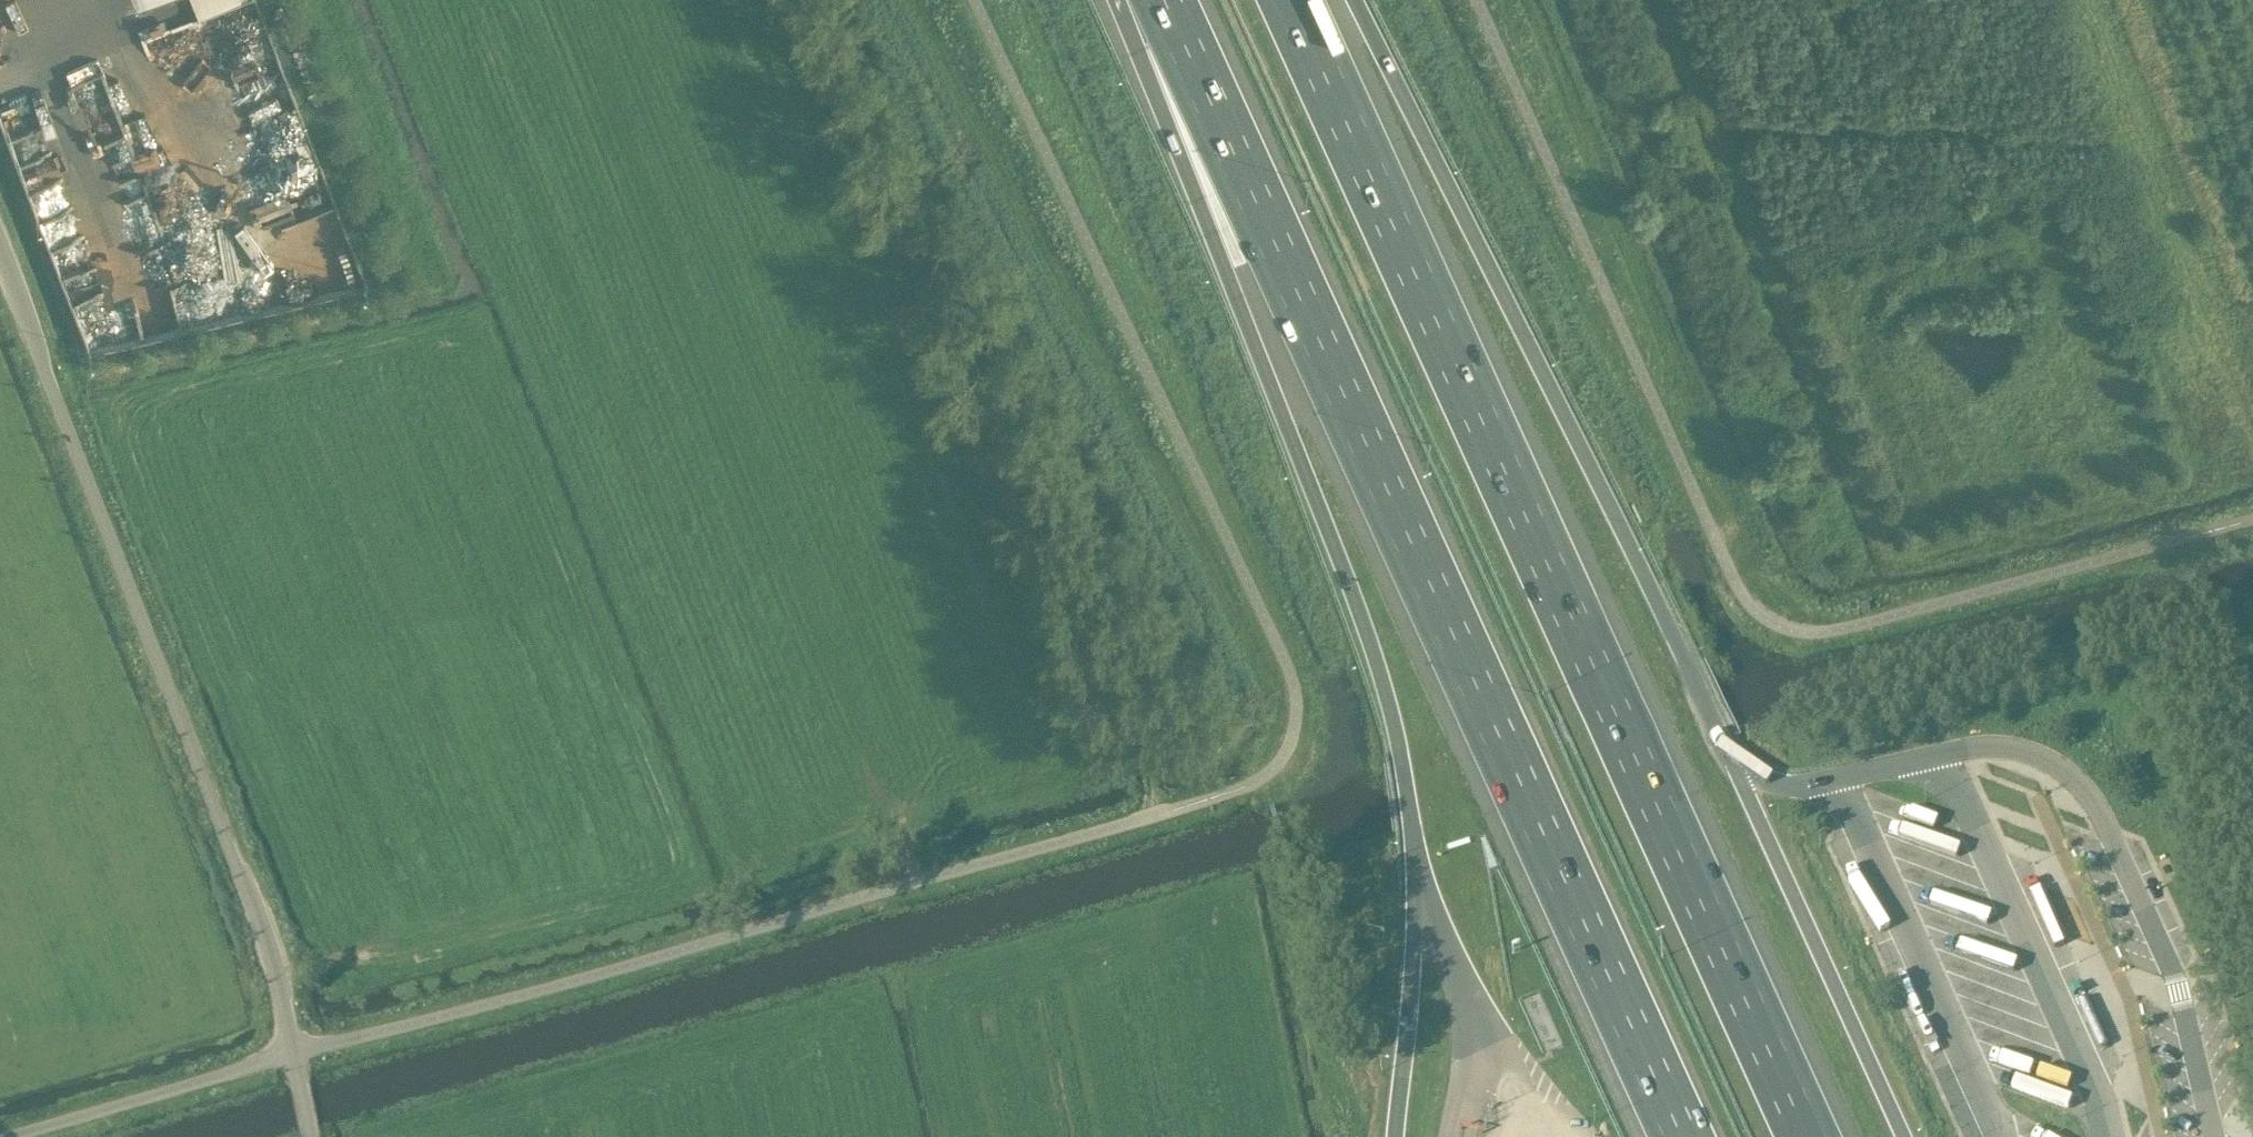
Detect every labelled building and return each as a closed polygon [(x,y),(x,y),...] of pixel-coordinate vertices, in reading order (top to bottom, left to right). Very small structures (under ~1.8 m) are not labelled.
[(198,9),(221,0),(194,0),(198,9)] [(107,150),(121,176),(137,176),(144,189),(158,189),(165,186),(165,158),(158,158),(154,149),(153,134),(138,105),(132,105),(113,70),(101,70),(95,59),(69,73),(70,89),(107,158),(107,150)] [(2,115),(13,165),(50,157),(38,106),(2,115)] [(77,239),(83,238),(77,210),(47,217),(65,295),(87,290),(86,281),(77,239)]
